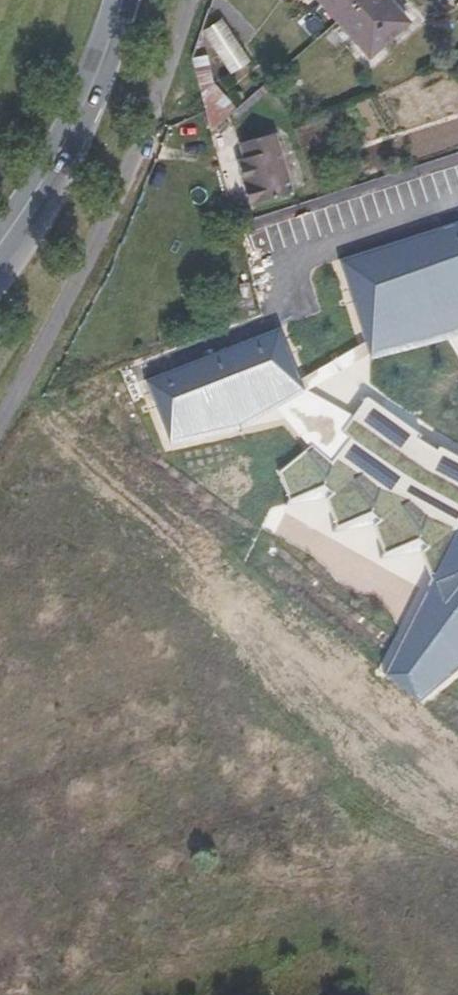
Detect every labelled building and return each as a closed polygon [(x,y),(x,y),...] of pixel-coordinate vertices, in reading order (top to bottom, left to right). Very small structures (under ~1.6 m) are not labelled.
[(324,32),(337,21),(361,0),(319,0),(324,5),(310,17),(324,32)] [(337,21),(368,56),(407,22),(388,0),(361,0),(337,21)] [(231,71),(247,61),(220,21),(205,31),(231,71)] [(205,109),(210,131),(235,109),(212,83),(205,55),(191,58),(205,109)] [(237,159),(251,205),(292,193),(274,133),(240,143),(244,157),(237,159)] [(337,258),(372,358),(449,339),(457,334),(457,222),(337,258)] [(303,388),(278,329),(147,379),(171,441),(238,426),(303,388)] [(309,444),(278,472),(290,502),(325,497),(336,530),(373,523),(386,557),(421,551),(430,579),(385,673),(419,702),(457,669),(457,454),(438,444),(366,397),(341,431),(348,438),(331,460),(309,444)]
